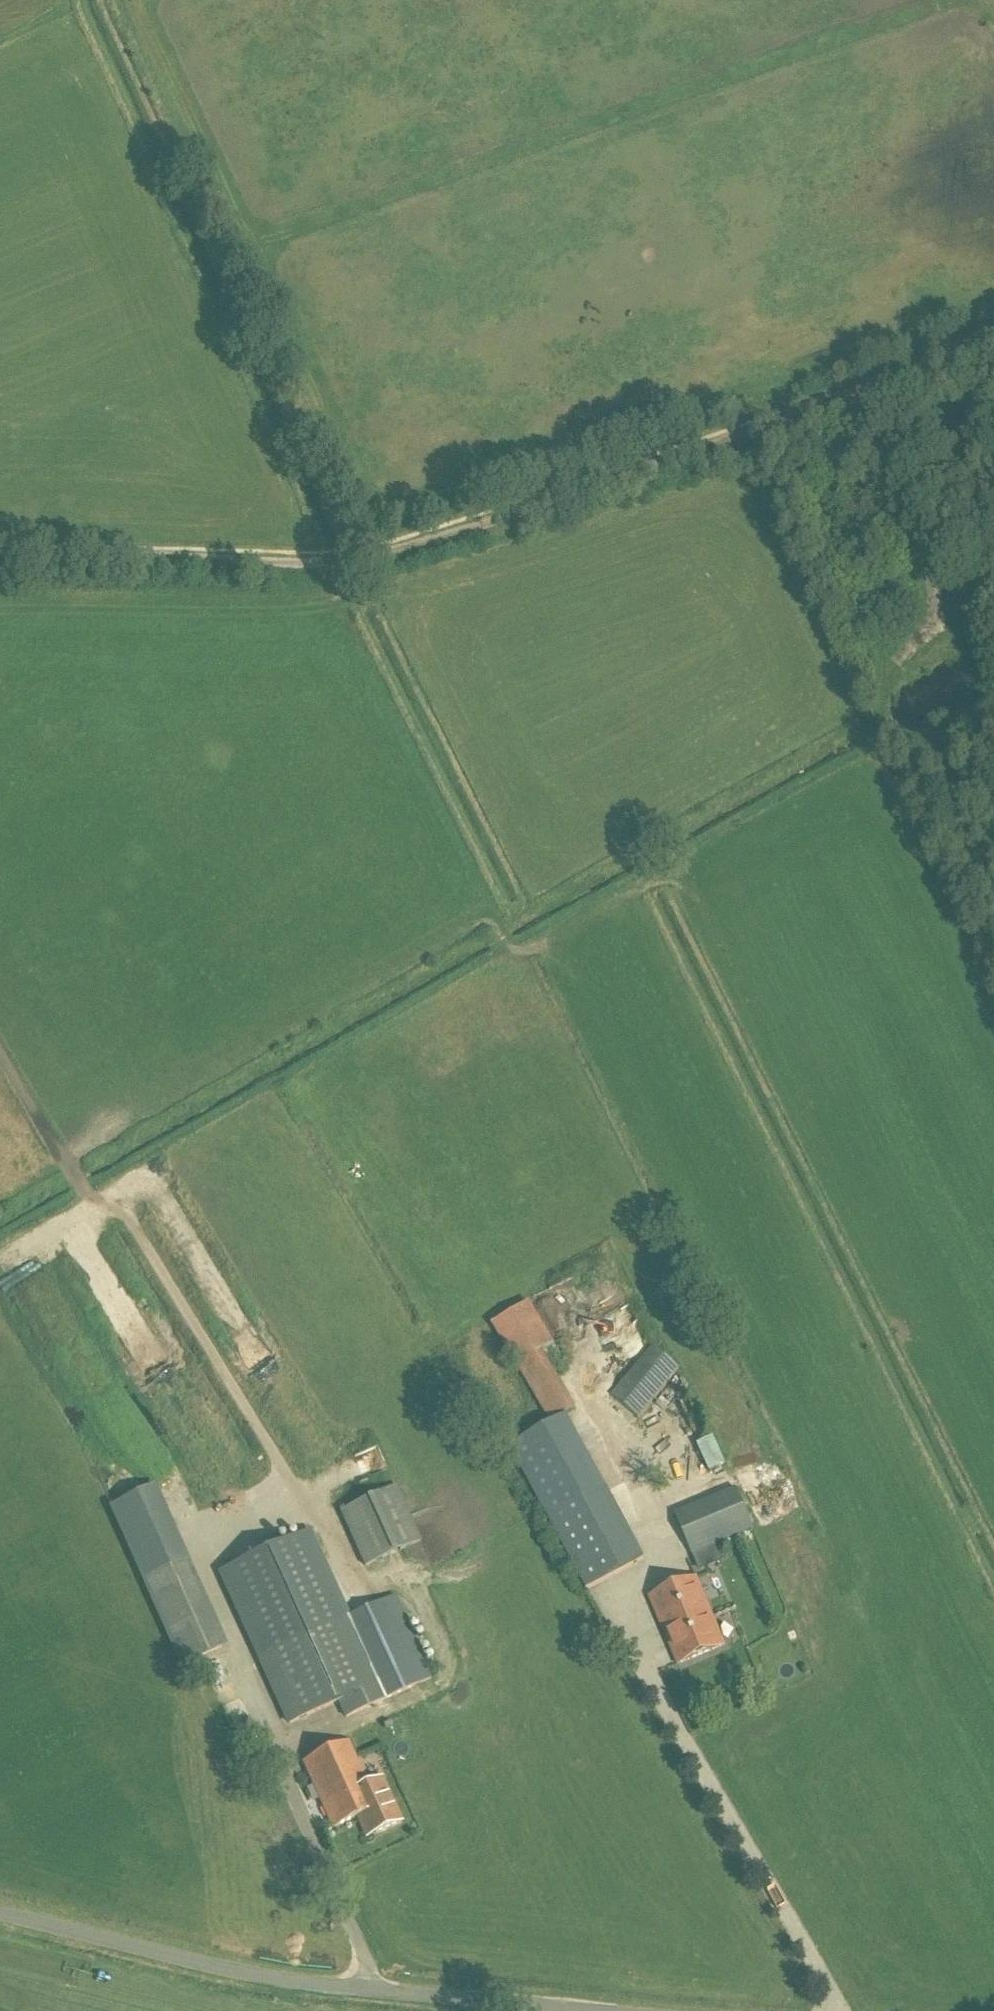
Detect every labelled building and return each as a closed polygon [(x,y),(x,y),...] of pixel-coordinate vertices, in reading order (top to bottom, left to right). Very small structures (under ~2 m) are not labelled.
[(528,1303),(492,1325),(529,1386),(554,1426),(549,1428),(585,1488),(590,1495),(617,1478),(555,1370),(542,1348),(552,1342),(528,1303)] [(655,1349),(613,1398),(639,1420),(680,1370),(655,1349)] [(162,1482),(117,1500),(142,1561),(187,1544),(162,1482)] [(421,1541),(418,1534),(398,1487),(342,1511),(362,1559),(365,1565),(421,1541)] [(736,1488),(674,1512),(692,1556),(754,1531),(736,1488)] [(308,1532),(221,1571),(259,1656),(289,1722),(338,1700),(345,1717),(374,1704),(430,1679),(394,1596),(346,1617),(308,1532)] [(679,1665),(724,1646),(696,1579),(651,1598),(679,1665)] [(188,1629),(170,1637),(181,1663),(191,1659),(199,1655),(188,1629)] [(380,1780),(366,1786),(347,1743),(303,1763),(332,1828),(358,1817),(367,1837),(400,1822),(380,1780)]
